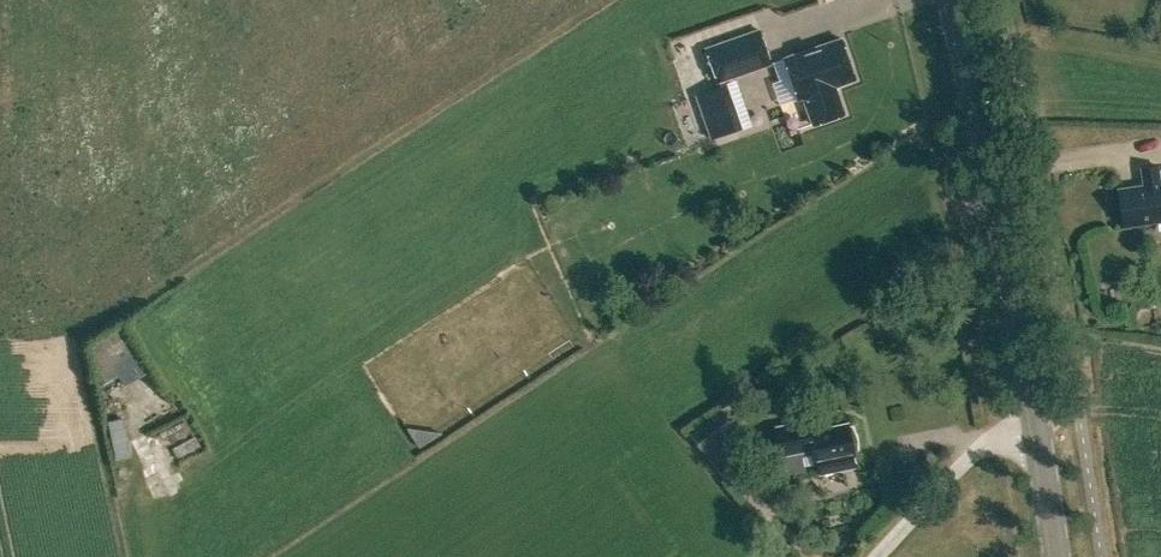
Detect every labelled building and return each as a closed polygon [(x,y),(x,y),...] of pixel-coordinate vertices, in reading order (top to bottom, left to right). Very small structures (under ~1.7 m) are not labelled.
[(706,48),(717,82),(771,63),(759,30),(706,48)] [(804,98),(814,125),(846,113),(836,86),(856,79),(842,38),(785,59),(800,99),(804,98)] [(735,130),(720,87),(696,95),(711,138),(735,130)] [(1160,220),(1160,171),(1160,164),(1143,167),(1145,184),(1120,187),(1125,225),(1160,220)] [(133,350),(118,326),(93,341),(96,346),(87,352),(99,371),(133,350)] [(687,433),(723,480),(739,468),(718,440),(734,428),(719,409),(687,433)] [(855,451),(858,450),(858,441),(857,438),(854,430),(850,430),(849,424),(813,432),(811,422),(780,427),(786,455),(815,449),(818,464),(820,463),(822,472),(855,466),(853,457),(856,456),(855,451)]
